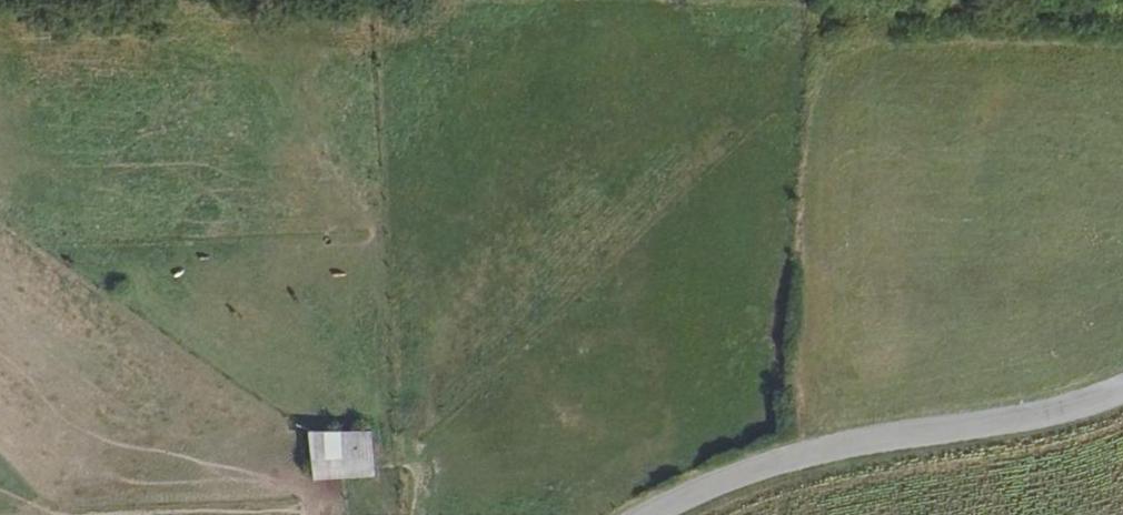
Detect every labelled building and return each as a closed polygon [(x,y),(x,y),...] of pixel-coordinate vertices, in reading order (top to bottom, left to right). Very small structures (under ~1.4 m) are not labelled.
[(373,433),(312,434),(313,479),(374,478),(373,433)]
